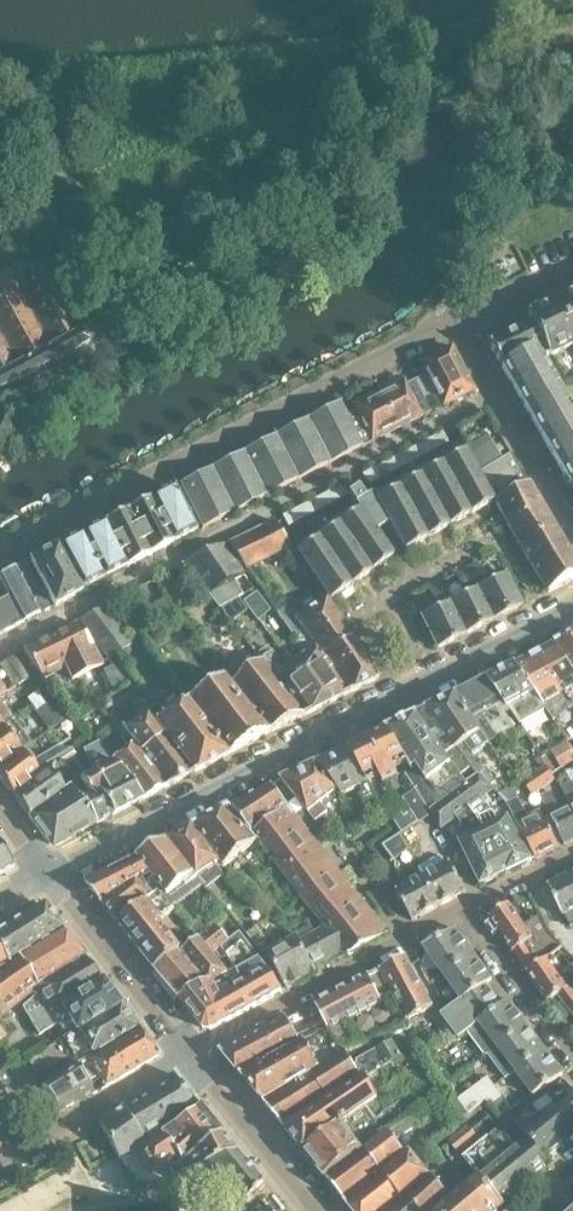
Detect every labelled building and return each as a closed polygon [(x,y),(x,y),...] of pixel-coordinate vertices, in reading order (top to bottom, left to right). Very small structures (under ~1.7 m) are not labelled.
[(15,281),(56,358),(88,341),(47,263),(15,281)] [(56,358),(15,281),(0,288),(0,327),(25,374),(56,358)] [(552,301),(572,344),(572,291),(552,301)] [(572,344),(552,301),(526,313),(530,322),(547,357),(572,344)] [(541,360),(547,357),(530,322),(488,344),(501,366),(534,346),(541,360)] [(25,374),(0,327),(0,388),(25,374)] [(419,389),(461,368),(450,346),(420,362),(426,373),(414,380),(419,389)] [(562,395),(541,360),(534,346),(501,366),(572,489),(572,414),(562,395)] [(461,368),(419,389),(424,399),(436,392),(442,405),(472,389),(461,368)] [(397,428),(430,411),(424,399),(419,389),(414,380),(406,384),(403,379),(378,391),(397,428)] [(355,411),(347,415),(362,445),(397,428),(378,391),(352,405),(355,411)] [(201,528),(234,511),(362,445),(340,401),(178,484),(201,528)] [(442,431),(432,436),(438,446),(447,441),(442,431)] [(502,457),(487,433),(464,447),(465,449),(478,472),(477,472),(493,501),(507,527),(546,592),(572,578),(572,559),(511,453),(503,458),(502,457)] [(428,452),(438,446),(432,436),(422,441),(428,452)] [(418,457),(428,452),(422,441),(412,446),(418,457)] [(408,462),(418,457),(412,446),(402,452),(408,462)] [(465,449),(442,462),(469,513),(493,501),(477,472),(478,472),(465,449)] [(397,468),(408,462),(402,452),(392,457),(397,468)] [(387,473),(397,468),(392,457),(382,462),(387,473)] [(377,478),(387,473),(382,462),(371,468),(377,478)] [(448,525),(469,513),(442,462),(420,475),(448,525)] [(371,468),(362,473),(362,474),(364,478),(367,483),(377,478),(371,468)] [(397,487),(427,537),(448,525),(420,475),(397,487)] [(341,484),(331,489),(337,500),(347,495),(344,488),(342,486),(342,484),(341,484)] [(357,485),(347,492),(355,503),(359,508),(375,532),(388,523),(375,500),(376,499),(373,494),(372,492),(371,493),(365,496),(357,485)] [(149,499),(172,542),(195,530),(173,486),(149,499)] [(376,499),(375,500),(388,523),(403,550),(427,537),(397,487),(376,499)] [(327,505),(337,500),(331,489),(321,494),(327,505)] [(317,510),(327,505),(321,494),(311,499),(317,510)] [(149,554),(172,542),(149,499),(126,510),(149,554)] [(307,516),(317,510),(311,499),(301,505),(307,516)] [(297,521),(307,516),(301,505),(291,510),(297,521)] [(337,523),(371,571),(392,556),(375,532),(359,508),(337,523)] [(126,566),(149,554),(126,510),(103,522),(126,566)] [(291,510),(282,515),(284,519),(287,525),(297,521),(291,510)] [(290,546),(275,523),(273,521),(272,521),(271,520),(227,543),(245,569),(290,546)] [(103,578),(126,566),(103,522),(80,534),(103,578)] [(349,585),(371,571),(337,523),(316,538),(349,585)] [(80,590),(103,578),(80,534),(58,545),(56,546),(80,590)] [(316,538),(295,553),(326,597),(328,600),(349,585),(316,538)] [(80,590),(56,546),(58,545),(57,544),(29,559),(28,560),(54,607),(83,592),(81,589),(80,590)] [(253,590),(252,587),(244,575),(223,544),(186,562),(193,573),(208,595),(207,595),(219,608),(241,596),(253,590)] [(467,566),(475,581),(486,575),(479,561),(467,566)] [(36,585),(24,562),(0,574),(0,581),(9,599),(36,585)] [(193,573),(186,562),(176,567),(183,579),(193,573)] [(463,587),(475,581),(467,566),(456,572),(463,587)] [(520,605),(518,602),(503,573),(475,587),(491,620),(520,605)] [(440,580),(429,586),(436,601),(447,595),(440,580)] [(11,602),(10,602),(0,583),(0,633),(20,622),(21,622),(11,602)] [(9,599),(11,602),(21,622),(48,607),(39,589),(38,589),(36,585),(9,599)] [(491,620),(475,587),(448,601),(464,633),(491,620)] [(134,590),(123,595),(143,624),(154,617),(134,590)] [(328,600),(326,597),(295,617),(305,632),(348,693),(377,678),(326,602),(328,600)] [(464,633),(448,601),(419,615),(436,648),(464,633)] [(286,605),(274,613),(294,640),(305,632),(295,617),(286,605)] [(131,643),(106,610),(103,606),(79,619),(109,659),(131,643)] [(76,624),(22,650),(42,678),(65,667),(72,680),(102,665),(90,641),(86,644),(76,624)] [(303,654),(293,661),(325,704),(348,693),(305,632),(294,640),(293,641),(303,654)] [(555,644),(572,669),(572,634),(555,644)] [(572,706),(572,669),(555,644),(535,654),(563,695),(572,707),(572,706)] [(271,651),(268,646),(257,654),(261,660),(303,715),(325,704),(293,661),(283,667),(272,651),(271,651)] [(16,658),(13,654),(0,663),(0,667),(14,686),(28,678),(16,658)] [(535,654),(516,664),(544,705),(554,721),(572,708),(572,707),(563,695),(535,654)] [(270,732),(303,715),(261,660),(230,682),(270,732)] [(545,709),(542,706),(544,705),(516,664),(488,678),(506,708),(507,707),(510,711),(518,723),(545,709)] [(270,732),(230,682),(229,683),(223,675),(187,698),(230,753),(270,732)] [(456,694),(489,743),(500,736),(504,740),(509,737),(506,732),(515,728),(505,713),(510,711),(507,707),(506,708),(488,678),(456,694)] [(36,711),(45,705),(34,691),(26,697),(36,711)] [(473,754),(489,743),(456,694),(427,709),(441,730),(450,724),(453,725),(465,741),(464,742),(473,754)] [(192,772),(230,753),(187,698),(155,719),(192,772)] [(192,772),(155,719),(149,712),(138,699),(131,705),(140,717),(124,728),(167,785),(192,772)] [(1,726),(12,718),(0,702),(0,727),(1,726)] [(45,705),(36,711),(49,728),(57,721),(45,705)] [(441,730),(427,709),(416,714),(431,735),(426,738),(433,748),(432,754),(417,765),(417,766),(413,769),(412,770),(405,774),(406,774),(405,774),(415,789),(415,790),(428,811),(455,791),(480,773),(484,770),(473,754),(464,742),(465,741),(453,725),(450,724),(441,730)] [(115,727),(120,723),(112,711),(106,716),(115,727)] [(412,770),(413,769),(417,766),(417,765),(432,754),(433,748),(426,738),(431,735),(416,714),(386,729),(407,763),(408,763),(412,770)] [(1,726),(0,727),(0,765),(20,750),(30,742),(12,718),(1,726)] [(111,758),(140,798),(167,785),(124,728),(120,723),(115,727),(114,728),(121,737),(121,738),(127,746),(111,758)] [(348,747),(368,783),(380,777),(382,783),(398,775),(395,769),(408,763),(407,763),(386,729),(348,747)] [(0,765),(0,780),(12,796),(53,765),(61,761),(73,750),(70,747),(57,747),(71,739),(69,737),(29,762),(20,750),(0,765)] [(140,798),(111,758),(98,741),(82,750),(93,769),(103,787),(95,792),(112,813),(140,798)] [(572,761),(572,751),(566,742),(550,751),(561,769),(572,761)] [(341,796),(368,783),(348,747),(315,763),(331,781),(338,790),(341,796)] [(12,796),(27,816),(64,789),(56,778),(67,770),(64,766),(76,758),(72,753),(74,752),(73,750),(61,761),(53,765),(12,796)] [(522,782),(532,795),(555,780),(540,755),(534,759),(541,769),(522,782)] [(322,803),(338,790),(331,781),(315,763),(282,779),(315,821),(327,811),(322,803)] [(79,778),(85,774),(78,764),(73,767),(79,778)] [(79,800),(94,821),(95,822),(112,813),(95,792),(103,787),(93,769),(85,774),(79,778),(92,793),(81,799),(79,800)] [(484,770),(480,773),(490,786),(493,783),(484,770)] [(480,773),(455,791),(469,810),(494,792),(490,786),(480,773)] [(561,786),(569,803),(570,803),(572,809),(572,787),(570,781),(561,786)] [(261,843),(297,817),(271,784),(231,804),(261,843)] [(79,800),(81,799),(70,785),(64,789),(27,816),(49,844),(55,844),(94,821),(79,800)] [(511,787),(500,794),(507,804),(513,816),(535,857),(536,858),(559,847),(556,843),(556,842),(540,813),(541,812),(540,810),(527,816),(511,787)] [(419,822),(431,814),(428,811),(415,790),(403,798),(419,822)] [(551,790),(540,796),(564,844),(572,840),(572,809),(570,803),(569,803),(559,808),(551,790)] [(455,791),(428,811),(431,814),(442,829),(469,810),(455,791)] [(257,840),(260,844),(261,843),(231,804),(194,825),(220,862),(223,866),(257,840)] [(485,829),(506,873),(524,864),(524,863),(535,857),(513,816),(485,829)] [(323,927),(341,953),(345,950),(349,955),(388,934),(297,817),(261,843),(260,844),(323,927)] [(217,865),(220,862),(194,825),(168,839),(198,879),(204,887),(206,890),(224,875),(217,865)] [(506,873),(485,829),(455,842),(471,873),(477,886),(506,873)] [(383,845),(394,859),(407,849),(400,834),(383,845)] [(198,879),(168,839),(137,856),(136,856),(149,873),(167,897),(167,901),(173,910),(204,887),(198,879)] [(12,866),(0,851),(0,872),(12,866)] [(422,876),(439,906),(465,892),(449,861),(444,864),(439,855),(417,867),(422,876)] [(142,878),(149,873),(136,856),(85,882),(102,903),(142,878)] [(547,886),(549,890),(562,916),(564,915),(565,917),(567,921),(570,927),(572,926),(572,873),(547,886)] [(418,917),(439,906),(422,876),(396,890),(412,920),(418,917)] [(142,878),(102,903),(118,923),(155,894),(142,878)] [(157,972),(182,954),(181,953),(183,951),(170,935),(178,929),(169,916),(174,911),(173,910),(167,901),(159,891),(155,894),(118,923),(156,971),(157,972)] [(62,928),(54,918),(43,903),(22,917),(0,931),(0,956),(1,958),(4,962),(62,928)] [(539,965),(547,959),(563,948),(551,937),(541,915),(539,916),(524,925),(509,904),(489,918),(527,973),(539,965)] [(247,934),(256,928),(269,917),(256,907),(237,922),(247,934)] [(220,951),(222,949),(240,934),(227,919),(210,932),(199,940),(182,954),(157,972),(180,999),(227,973),(214,956),(220,951)] [(199,940),(210,932),(201,921),(190,929),(199,940)] [(341,953),(323,927),(300,939),(298,940),(296,937),(264,955),(288,989),(318,973),(314,968),(341,953)] [(31,992),(84,956),(62,928),(4,962),(1,958),(0,959),(0,971),(20,1001),(31,992)] [(445,976),(475,955),(456,929),(424,947),(445,976)] [(227,973),(180,999),(181,1000),(189,1011),(203,1029),(210,1031),(283,992),(280,988),(279,987),(268,971),(267,970),(267,969),(251,948),(240,934),(222,949),(228,960),(233,970),(240,984),(242,986),(236,989),(235,987),(232,981),(231,981),(228,975),(228,974),(227,973)] [(449,1027),(494,995),(486,984),(492,980),(475,955),(445,976),(462,1001),(441,1016),(449,1027)] [(21,1007),(39,1036),(43,1033),(54,1026),(56,1024),(49,1014),(78,997),(104,981),(84,956),(31,992),(34,996),(21,1007)] [(394,996),(394,998),(407,1021),(434,1007),(406,956),(380,970),(381,971),(394,996)] [(527,973),(548,1003),(559,996),(572,1014),(572,990),(570,985),(565,986),(552,967),(547,959),(539,965),(527,973)] [(20,1001),(0,971),(0,1017),(20,1001)] [(383,1003),(394,996),(381,971),(315,1004),(323,1019),(329,1031),(356,1018),(377,1008),(384,1004),(383,1003)] [(56,1024),(64,1037),(119,1003),(104,981),(78,997),(49,1014),(56,1024)] [(494,995),(449,1027),(458,1039),(468,1032),(486,1056),(489,1054),(489,1053),(526,1025),(508,1001),(502,1006),(494,995)] [(69,1054),(76,1065),(139,1027),(119,1003),(64,1037),(61,1038),(60,1040),(61,1041),(40,1053),(48,1066),(69,1054)] [(295,1032),(287,1019),(223,1053),(242,1076),(282,1054),(282,1053),(301,1043),(304,1041),(329,1031),(323,1019),(295,1032)] [(508,1077),(515,1071),(545,1049),(526,1025),(489,1053),(489,1054),(507,1077),(508,1077)] [(76,1065),(92,1094),(105,1087),(159,1055),(139,1027),(76,1065)] [(364,1076),(365,1078),(402,1056),(393,1040),(356,1061),(358,1063),(353,1066),(346,1054),(320,1070),(316,1072),(264,1103),(264,1104),(284,1128),(361,1078),(364,1076)] [(264,1103),(316,1072),(320,1070),(304,1041),(301,1043),(282,1053),(282,1054),(242,1076),(264,1101),(264,1103)] [(545,1049),(515,1071),(534,1096),(564,1074),(545,1049)] [(0,1063),(0,1070),(3,1075),(12,1068),(5,1059),(0,1063)] [(76,1065),(41,1086),(60,1112),(92,1094),(76,1065)] [(100,1129),(108,1142),(115,1153),(135,1145),(138,1150),(200,1108),(174,1076),(120,1108),(122,1109),(98,1125),(100,1129)] [(378,1099),(365,1078),(364,1076),(361,1078),(284,1128),(304,1152),(343,1124),(342,1123),(358,1112),(369,1105),(378,1099)] [(478,1099),(496,1086),(489,1076),(458,1099),(447,1084),(439,1091),(460,1120),(481,1104),(478,1099)] [(478,1099),(481,1104),(486,1101),(490,1105),(503,1096),(499,1091),(504,1087),(503,1086),(511,1081),(508,1077),(507,1077),(496,1086),(478,1099)] [(8,1093),(0,1082),(0,1099),(8,1093)] [(370,1106),(369,1105),(358,1112),(342,1123),(343,1124),(304,1152),(325,1178),(386,1132),(421,1110),(422,1112),(440,1100),(431,1086),(408,1101),(378,1119),(370,1106)] [(571,1139),(572,1138),(572,1091),(556,1104),(549,1096),(541,1102),(548,1111),(571,1139)] [(169,1171),(221,1135),(200,1108),(138,1150),(135,1145),(115,1153),(117,1158),(133,1189),(175,1181),(169,1171)] [(347,1204),(406,1156),(395,1141),(421,1125),(428,1121),(422,1112),(421,1110),(386,1132),(325,1178),(347,1204)] [(548,1111),(522,1132),(546,1160),(571,1139),(548,1111)] [(441,1210),(500,1210),(505,1206),(501,1201),(549,1163),(546,1160),(522,1132),(512,1119),(463,1159),(473,1171),(480,1179),(441,1210)] [(471,1126),(452,1142),(460,1152),(479,1137),(471,1126)] [(169,1171),(175,1181),(175,1182),(196,1176),(243,1203),(262,1183),(235,1151),(234,1152),(221,1135),(169,1171)] [(347,1204),(353,1210),(389,1210),(432,1176),(411,1152),(406,1156),(347,1204)] [(389,1210),(441,1210),(480,1179),(473,1171),(446,1193),(432,1176),(389,1210)]
